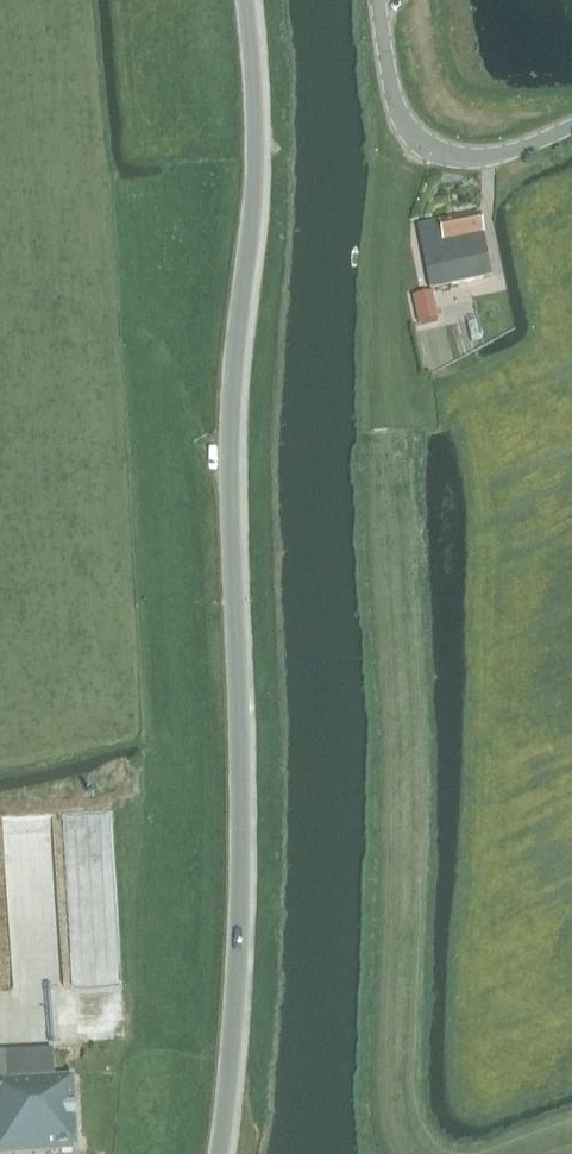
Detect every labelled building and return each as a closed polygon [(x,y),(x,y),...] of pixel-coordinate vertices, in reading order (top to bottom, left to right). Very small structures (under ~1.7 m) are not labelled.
[(429,292),(502,277),(497,255),(488,257),(481,215),(420,229),(426,271),(430,270),(431,279),(426,280),(429,292)] [(435,294),(415,297),(418,325),(437,323),(435,294)] [(76,1150),(76,1151),(79,1151),(79,1150),(79,1148),(78,1148),(77,1127),(75,1079),(75,1077),(55,1078),(53,1053),(0,1056),(0,1153),(12,1153),(76,1150)]
